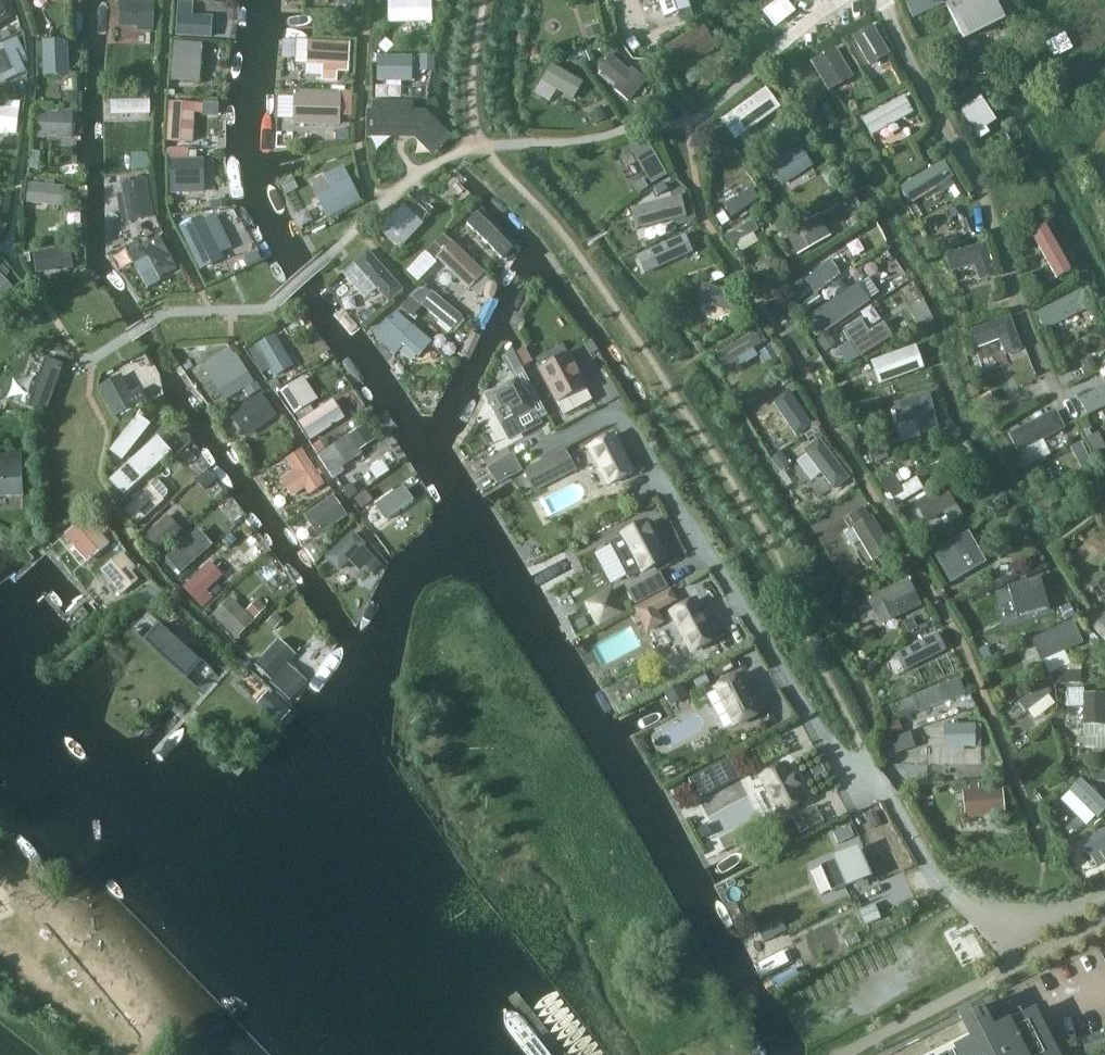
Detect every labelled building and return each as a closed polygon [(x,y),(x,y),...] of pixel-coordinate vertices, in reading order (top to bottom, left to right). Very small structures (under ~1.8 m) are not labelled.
[(154,0),(120,0),(119,27),(137,28),(137,32),(153,32),(154,0)] [(431,2),(431,0),(388,0),(388,23),(432,22),(431,2)] [(690,8),(687,0),(658,0),(664,17),(676,12),(679,21),(693,16),(690,8)] [(906,3),(913,18),(943,4),(942,2),(941,0),(913,0),(906,3)] [(994,3),(995,1),(995,0),(960,0),(961,1),(947,8),(963,39),(1002,19),(994,3)] [(178,1),(176,36),(211,38),(213,17),(193,16),(193,2),(178,1)] [(0,2),(0,25),(11,18),(0,2)] [(589,40),(601,35),(597,25),(585,29),(589,40)] [(664,48),(674,66),(697,52),(699,56),(716,47),(703,25),(664,48)] [(869,66),(890,54),(872,25),(852,37),(869,66)] [(0,46),(0,60),(9,79),(26,72),(22,64),(28,61),(17,38),(0,46)] [(42,41),(44,76),(68,57),(68,41),(42,41)] [(296,41),(295,63),(322,65),(321,76),(321,81),(337,82),(337,72),(348,72),(349,67),(350,43),(296,41)] [(203,44),(174,42),(171,80),(201,83),(203,44)] [(828,92),(853,77),(835,48),(811,63),(828,92)] [(420,56),(420,69),(434,69),(434,55),(420,56)] [(628,102),(646,81),(632,69),(629,72),(611,56),(599,70),(616,86),(613,90),(628,102)] [(379,81),(415,81),(415,58),(379,58),(379,81)] [(573,100),(583,82),(551,64),(541,81),(573,100)] [(4,101),(7,99),(25,93),(22,83),(0,91),(2,96),(4,101)] [(691,93),(696,101),(708,95),(704,87),(691,93)] [(736,140),(780,108),(765,88),(721,120),(736,140)] [(112,89),(112,106),(133,106),(133,114),(150,114),(150,89),(112,89)] [(81,104),(81,93),(70,92),(66,98),(66,104),(81,104)] [(294,92),(293,122),(340,124),(340,116),(350,116),(351,93),(340,92),(340,93),(294,92)] [(981,98),(961,111),(979,140),(989,134),(986,128),(996,121),(981,98)] [(2,107),(0,106),(0,132),(16,134),(20,102),(6,101),(5,107),(2,107)] [(169,102),(167,141),(193,143),(194,113),(202,113),(203,104),(169,102)] [(367,111),(367,132),(417,132),(433,149),(448,134),(426,111),(413,111),(413,103),(372,102),(372,111),(367,111)] [(908,102),(862,122),(872,141),(918,122),(908,102)] [(594,125),(606,118),(600,108),(588,115),(594,125)] [(72,139),(72,113),(72,109),(60,109),(60,112),(38,112),(37,137),(72,139)] [(785,118),(774,125),(779,133),(790,125),(785,118)] [(784,138),(791,149),(808,138),(801,127),(784,138)] [(341,134),(341,142),(352,142),(352,134),(341,134)] [(644,136),(628,145),(651,185),(667,176),(644,136)] [(769,160),(783,184),(813,166),(800,145),(784,155),(782,152),(769,160)] [(169,149),(169,159),(188,159),(188,149),(169,149)] [(132,170),(149,170),(148,158),(132,158),(132,170)] [(187,194),(188,182),(204,182),(204,159),(170,160),(171,194),(187,194)] [(343,166),(324,175),(331,190),(316,198),(326,219),(361,201),(343,166)] [(943,167),(899,192),(908,206),(951,181),(943,167)] [(638,194),(648,188),(643,179),(633,185),(638,194)] [(153,218),(146,180),(122,185),(129,222),(153,218)] [(956,181),(940,190),(942,194),(950,189),(956,201),(965,196),(956,181)] [(657,196),(668,190),(663,182),(653,188),(657,196)] [(65,187),(29,183),(27,203),(63,207),(65,187)] [(765,208),(753,192),(727,208),(737,223),(765,208)] [(686,217),(681,196),(636,207),(642,228),(686,217)] [(218,200),(218,209),(229,208),(229,200),(218,200)] [(391,236),(403,248),(425,224),(413,212),(391,236)] [(515,246),(479,212),(466,225),(501,262),(515,246)] [(817,215),(785,235),(797,255),(830,237),(817,215)] [(180,228),(200,270),(223,259),(203,218),(194,223),(191,218),(180,223),(182,227),(180,228)] [(761,238),(753,226),(730,239),(736,248),(761,238)] [(72,229),(73,241),(84,241),(83,229),(72,229)] [(1073,273),(1048,229),(1034,236),(1057,283),(1073,273)] [(687,232),(651,250),(659,265),(695,247),(687,232)] [(434,261),(451,242),(443,235),(426,252),(434,261)] [(149,259),(159,278),(176,268),(159,236),(142,245),(141,242),(132,247),(134,249),(128,253),(134,264),(146,257),(149,259)] [(986,243),(959,251),(946,255),(951,271),(951,272),(974,266),(979,281),(996,276),(986,243)] [(36,273),(59,270),(58,264),(72,262),(70,248),(33,253),(36,273)] [(488,277),(455,249),(429,281),(457,307),(488,277)] [(248,258),(251,265),(264,260),(260,252),(248,258)] [(405,292),(366,254),(343,277),(379,314),(405,292)] [(852,273),(841,259),(808,281),(818,293),(852,273)] [(19,295),(3,279),(9,274),(1,265),(0,266),(0,312),(19,295)] [(799,301),(810,292),(801,280),(790,289),(799,301)] [(740,301),(705,284),(697,305),(731,324),(740,301)] [(812,315),(823,333),(870,301),(858,284),(812,315)] [(424,290),(416,298),(426,306),(436,293),(430,288),(426,292),(424,290)] [(1041,322),(1043,326),(1046,327),(1047,329),(1090,307),(1081,291),(1039,313),(1040,316),(1040,319),(1041,322)] [(810,310),(823,302),(817,294),(805,302),(810,310)] [(369,321),(377,314),(372,307),(363,314),(369,321)] [(395,355),(403,346),(418,358),(431,341),(396,311),(387,321),(386,320),(373,334),(376,338),(395,355)] [(970,331),(977,348),(999,340),(1005,355),(1022,349),(1010,317),(970,331)] [(859,358),(892,337),(883,322),(868,332),(861,321),(843,332),(859,358)] [(817,326),(811,330),(815,335),(821,331),(817,326)] [(764,344),(752,328),(720,350),(732,366),(764,344)] [(825,352),(836,345),(829,334),(818,342),(825,352)] [(278,348),(281,345),(275,335),(249,351),(263,373),(269,369),(274,377),(290,368),(278,348)] [(777,358),(770,346),(760,352),(767,364),(777,358)] [(515,353),(523,367),(532,362),(525,348),(515,353)] [(919,351),(872,366),(880,389),(927,373),(919,351)] [(516,353),(504,360),(512,375),(524,369),(516,353)] [(541,371),(557,401),(585,386),(569,356),(541,371)] [(237,357),(210,375),(226,400),(254,383),(237,357)] [(1081,362),(1086,374),(1097,369),(1091,357),(1081,362)] [(27,408),(46,414),(63,365),(45,358),(27,408)] [(114,417),(146,399),(140,388),(131,393),(121,375),(98,387),(114,417)] [(787,377),(780,381),(783,386),(790,381),(787,377)] [(273,391),(281,386),(276,378),(268,383),(273,391)] [(299,380),(283,391),(296,413),(313,402),(299,380)] [(533,410),(517,381),(487,396),(503,426),(533,410)] [(256,382),(243,390),(248,398),(261,390),(256,382)] [(1083,400),(1091,421),(1104,412),(1104,390),(1083,400)] [(812,425),(789,391),(773,402),(796,436),(812,425)] [(985,406),(994,401),(990,392),(981,397),(985,406)] [(277,416),(260,393),(238,410),(254,433),(277,416)] [(916,420),(920,435),(939,430),(930,394),(893,403),(898,424),(916,420)] [(310,440),(344,418),(333,400),(314,412),(309,405),(302,410),(307,417),(299,422),(310,440)] [(995,420),(1005,415),(1003,410),(996,408),(991,410),(995,420)] [(110,451),(122,461),(150,425),(138,415),(110,451)] [(1058,417),(1012,438),(1022,457),(1069,433),(1058,417)] [(1082,433),(1091,429),(1086,419),(1077,423),(1082,433)] [(349,435),(359,451),(375,440),(365,425),(349,435)] [(811,431),(805,436),(808,440),(814,435),(811,431)] [(1104,450),(1104,447),(1098,433),(1085,439),(1094,456),(1104,450)] [(318,456),(333,479),(344,472),(341,468),(361,454),(348,435),(318,456)] [(590,447),(610,485),(633,473),(613,435),(590,447)] [(850,478),(819,439),(804,451),(834,490),(850,478)] [(109,481),(123,495),(162,460),(148,445),(109,481)] [(296,471),(285,479),(294,493),(307,484),(312,492),(323,485),(318,477),(322,475),(319,470),(315,472),(300,451),(289,458),(297,470),(296,471)] [(790,464),(781,452),(771,460),(780,472),(790,464)] [(1086,452),(1075,458),(1083,473),(1094,467),(1086,452)] [(488,469),(497,484),(522,470),(513,454),(488,469)] [(563,477),(552,455),(524,470),(535,492),(563,477)] [(23,497),(22,457),(12,458),(12,469),(0,469),(0,497),(23,497)] [(369,469),(376,480),(388,472),(381,461),(369,469)] [(210,473),(199,483),(206,490),(217,480),(210,473)] [(897,505),(923,489),(916,478),(900,487),(893,475),(880,483),(889,494),(897,505)] [(124,511),(136,524),(163,499),(167,495),(167,491),(158,480),(124,511)] [(385,521),(414,501),(403,486),(375,506),(385,521)] [(926,523),(943,513),(950,524),(963,516),(956,504),(945,486),(914,503),(926,523)] [(354,499),(361,508),(372,500),(365,491),(354,499)] [(347,516),(333,496),(304,517),(318,536),(347,516)] [(870,518),(863,507),(848,517),(854,527),(853,528),(873,562),(882,556),(892,550),(889,545),(872,516),(870,518)] [(87,562),(109,544),(87,517),(65,536),(87,562)] [(154,554),(180,530),(168,517),(142,541),(154,554)] [(644,570),(664,560),(646,525),(625,535),(644,570)] [(365,545),(352,532),(324,558),(338,571),(365,545)] [(986,562),(969,532),(933,552),(950,583),(986,562)] [(207,551),(193,535),(166,559),(180,575),(207,551)] [(137,582),(130,573),(135,569),(122,555),(102,571),(122,594),(137,582)] [(373,574),(381,566),(374,558),(365,567),(373,574)] [(183,588),(203,608),(213,598),(207,591),(223,576),(209,562),(183,588)] [(1040,577),(1008,586),(1018,620),(1049,611),(1040,577)] [(655,594),(648,579),(627,591),(635,605),(655,594)] [(867,599),(873,611),(893,602),(900,617),(922,606),(908,579),(867,599)] [(213,591),(217,596),(224,589),(220,585),(213,591)] [(587,601),(600,626),(625,613),(612,588),(587,601)] [(633,609),(641,623),(660,614),(658,611),(677,601),(670,589),(633,609)] [(266,608),(257,600),(246,611),(254,619),(266,608)] [(696,601),(673,613),(692,649),(715,637),(696,601)] [(245,612),(240,617),(227,603),(215,615),(237,638),(254,621),(245,612)] [(283,620),(275,614),(266,623),(274,630),(283,620)] [(1092,626),(1104,641),(1104,615),(1092,626)] [(903,622),(908,633),(917,629),(912,618),(903,622)] [(1065,652),(1083,644),(1073,622),(1031,640),(1040,662),(1043,661),(1049,674),(1070,665),(1065,652)] [(197,668),(159,632),(145,647),(183,683),(197,668)] [(900,653),(908,669),(946,650),(937,633),(900,653)] [(255,665),(272,681),(295,655),(278,640),(255,665)] [(729,660),(712,669),(716,677),(733,669),(729,660)] [(1081,670),(1064,671),(1065,683),(1081,683),(1081,670)] [(281,671),(270,683),(290,701),(301,689),(281,671)] [(1064,673),(1055,673),(1055,684),(1064,684),(1064,673)] [(759,713),(740,677),(717,689),(736,725),(759,713)] [(968,697),(958,678),(913,696),(921,715),(968,697)] [(670,706),(687,697),(680,684),(663,693),(670,706)] [(1057,701),(1046,686),(1020,703),(1033,719),(1057,701)] [(1083,694),(1083,688),(1067,689),(1067,707),(1083,707),(1083,725),(1104,725),(1104,694),(1083,694)] [(271,695),(261,707),(283,726),(293,715),(271,695)] [(891,737),(903,732),(898,720),(886,724),(891,737)] [(981,747),(981,725),(944,725),(944,747),(981,747)] [(1030,742),(1023,733),(1012,741),(1019,750),(1030,742)] [(882,742),(887,756),(895,754),(890,739),(882,742)] [(699,800),(739,779),(728,759),(688,780),(699,800)] [(800,793),(783,760),(760,772),(776,805),(800,793)] [(1096,781),(1104,782),(1104,770),(1096,769),(1096,781)] [(1088,776),(1073,791),(1095,814),(1104,802),(1104,791),(1088,776)] [(963,791),(965,819),(1005,815),(1002,788),(979,790),(978,784),(970,785),(970,791),(963,791)] [(858,850),(820,866),(831,892),(869,876),(858,850)] [(873,904),(857,911),(863,924),(879,917),(873,904)] [(1020,1009),(989,1025),(980,1006),(960,1016),(962,1021),(894,1054),(1057,1054),(1035,1011),(1024,1017),(1020,1009)]
